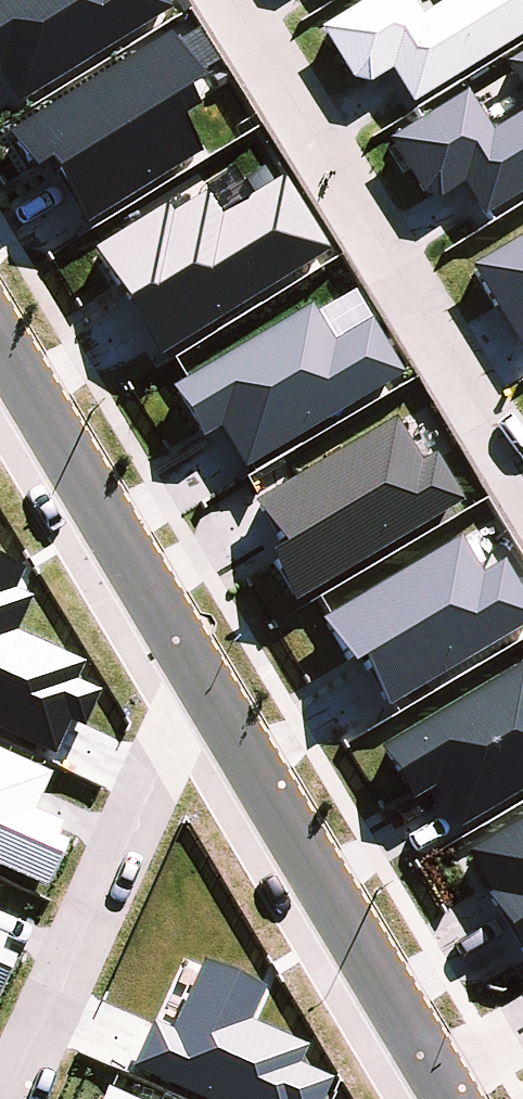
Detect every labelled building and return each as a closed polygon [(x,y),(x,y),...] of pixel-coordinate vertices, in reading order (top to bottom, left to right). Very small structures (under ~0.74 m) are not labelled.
[(168,18),(157,0),(1,0),(0,0),(0,91),(13,112),(168,18)] [(522,40),(522,0),(456,0),(457,1),(416,25),(400,0),(375,0),(315,38),(346,88),(366,92),(386,78),(408,110),(522,40)] [(80,234),(196,161),(179,133),(192,125),(182,109),(200,98),(165,44),(4,145),(29,186),(44,177),(80,234)] [(501,74),(522,109),(522,60),(501,74)] [(522,198),(522,118),(486,139),(461,101),(384,150),(417,202),(436,206),(457,192),(478,225),(522,198)] [(154,366),(326,261),(278,184),(217,222),(203,198),(166,221),(162,214),(88,260),(154,366)] [(466,276),(516,360),(522,356),(522,242),(466,276)] [(240,477),(399,382),(367,328),(330,350),(307,312),(166,396),(196,446),(214,435),(240,477)] [(290,596),(460,497),(431,448),(418,456),(392,413),(252,495),(277,536),(260,545),(290,596)] [(522,621),(522,594),(500,555),(476,569),(456,534),(321,612),(347,656),(356,651),(385,701),(522,621)] [(51,748),(66,715),(81,721),(98,686),(74,675),(81,658),(13,627),(30,593),(11,584),(21,564),(0,555),(0,724),(51,748)] [(522,781),(522,661),(521,657),(377,742),(409,795),(430,782),(454,823),(522,781)] [(42,881),(63,833),(51,829),(57,817),(30,805),(48,768),(0,746),(0,862),(42,881)] [(522,956),(522,809),(462,845),(487,887),(482,890),(521,957),(522,956)] [(11,949),(0,944),(0,973),(11,949)] [(128,1061),(213,1098),(317,1098),(328,1073),(295,1058),(303,1040),(247,1015),(262,982),(199,953),(167,1025),(148,1016),(128,1061)] [(139,1088),(136,1096),(102,1081),(93,1098),(163,1098),(139,1088)]
